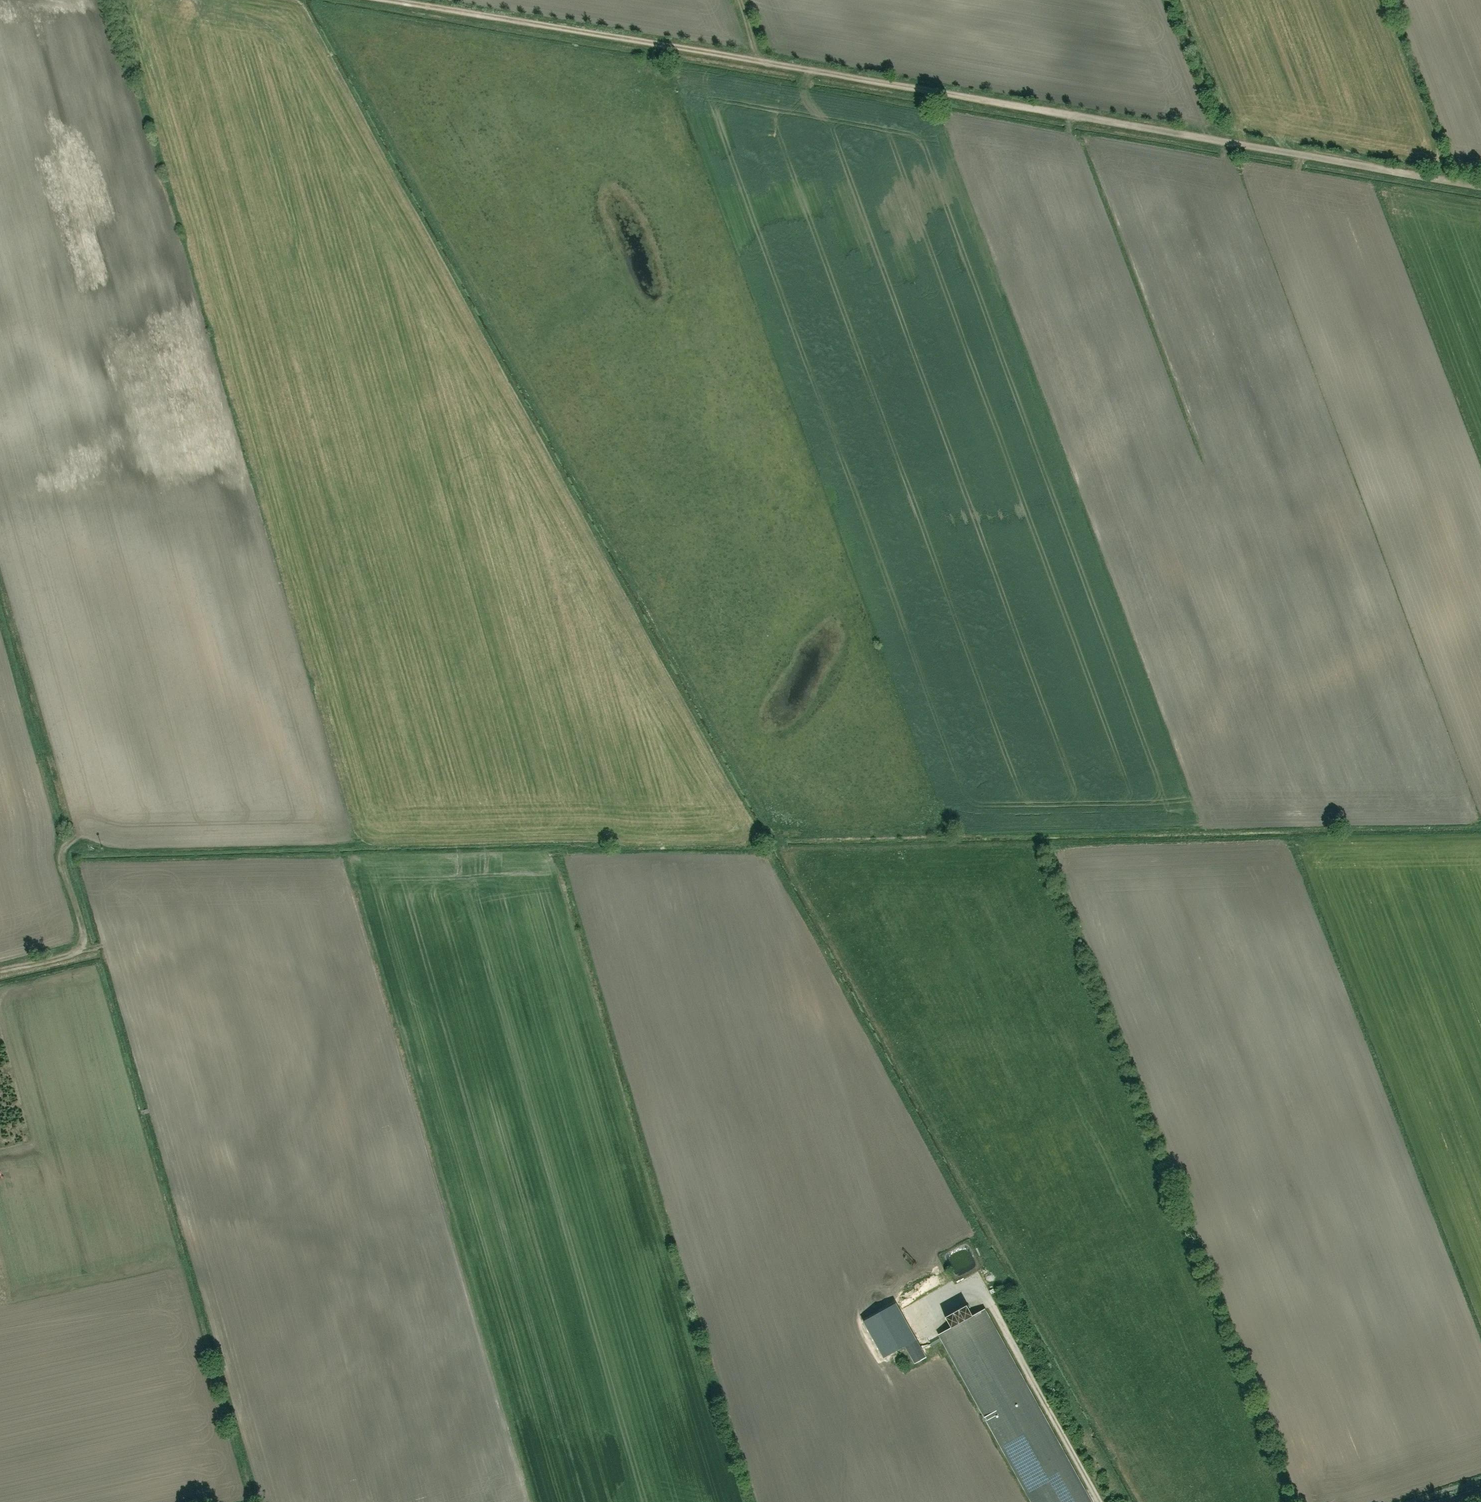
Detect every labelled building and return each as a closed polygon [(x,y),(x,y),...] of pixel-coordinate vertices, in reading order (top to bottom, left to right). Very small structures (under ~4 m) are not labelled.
[(1027,1501),(1089,1501),(983,1310),(965,1320),(958,1306),(937,1318),(944,1331),(935,1336),(1027,1501)] [(900,1347),(909,1366),(926,1359),(916,1339),(900,1347)]
